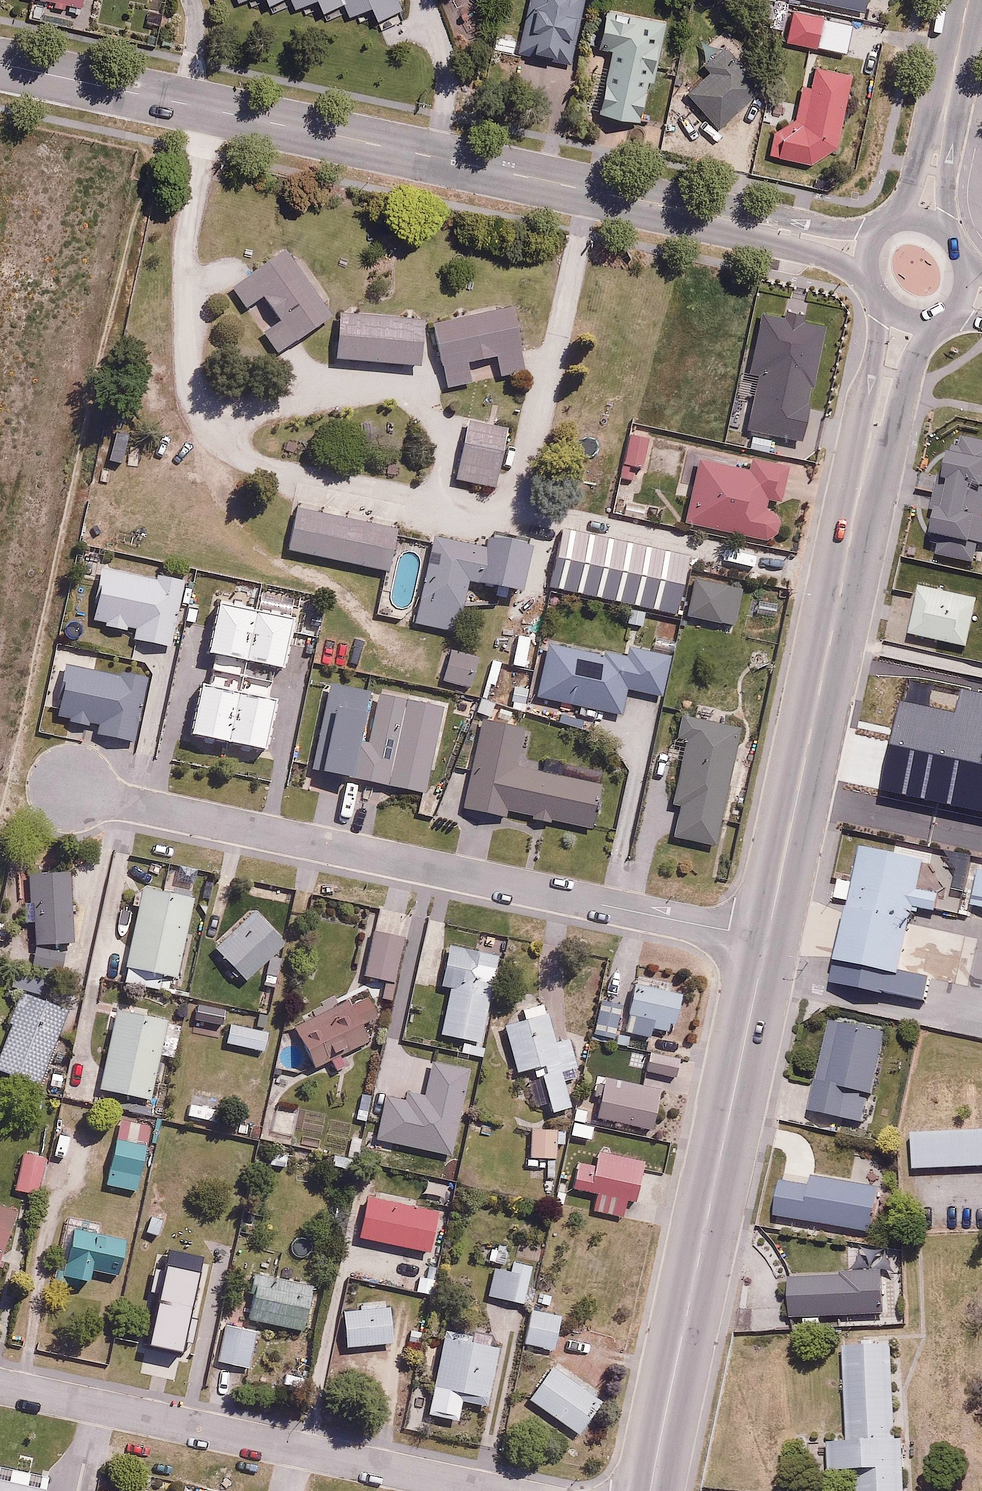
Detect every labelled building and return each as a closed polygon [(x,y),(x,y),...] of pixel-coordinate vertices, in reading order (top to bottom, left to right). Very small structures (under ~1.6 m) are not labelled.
[(83,9),(85,0),(39,0),(83,9)] [(323,11),(343,1),(351,16),(370,6),(376,18),(406,3),(405,0),(318,0),(323,11)] [(522,51),(567,65),(587,0),(538,0),(522,51)] [(867,13),(870,0),(812,0),(867,13)] [(663,17),(607,6),(598,48),(612,51),(601,110),(643,118),(663,17)] [(825,18),(792,7),(781,39),(814,50),(825,18)] [(517,37),(496,34),(494,49),(515,52),(517,37)] [(763,91),(723,44),(700,64),(708,74),(685,93),(716,130),(763,91)] [(797,126),(775,126),(770,152),(813,161),(835,147),(852,76),(816,65),(811,89),(804,88),(797,126)] [(317,321),(276,257),(237,282),(278,346),(317,321)] [(824,323),(761,311),(748,376),(757,378),(747,429),(801,440),(824,323)] [(513,359),(502,315),(426,334),(437,378),(513,359)] [(407,330),(326,322),(322,366),(403,374),(407,330)] [(455,431),(441,487),(484,497),(497,441),(455,431)] [(649,438),(631,433),(622,464),(640,469),(649,438)] [(981,518),(981,517),(981,440),(953,433),(926,554),(972,564),(977,542),(981,543),(981,518)] [(780,501),(788,465),(754,458),(752,469),(701,458),(688,517),(775,536),(780,513),(767,510),(769,499),(780,501)] [(297,507),(288,549),(386,571),(395,529),(297,507)] [(488,544),(437,532),(416,621),(457,631),(469,579),(520,591),(531,543),(491,533),(488,544)] [(97,567),(89,620),(134,627),(132,638),(173,644),(183,581),(97,567)] [(744,585),(694,574),(685,617),(735,628),(744,585)] [(980,599),(920,585),(909,631),(969,646),(980,599)] [(295,614),(218,598),(207,653),(284,669),(295,614)] [(626,655),(547,640),(536,698),(623,714),(627,690),(662,697),(670,656),(627,648),(626,655)] [(142,744),(154,680),(97,669),(99,656),(58,648),(46,710),(69,715),(68,720),(90,724),(91,719),(102,721),(99,736),(142,744)] [(478,658),(449,653),(443,680),(472,686),(478,658)] [(366,706),(375,708),(359,777),(425,793),(445,706),(325,678),(305,767),(349,777),(366,706)] [(281,700),(201,682),(190,733),(270,750),(281,700)] [(741,729),(689,718),(672,803),(682,805),(675,838),(717,847),(741,729)] [(591,826),(601,779),(518,761),(524,731),(484,723),(466,809),(506,817),(508,808),(591,826)] [(932,778),(919,833),(981,847),(981,846),(981,789),(980,789),(981,779),(981,735),(955,729),(943,781),(932,778)] [(924,857),(860,843),(831,979),(923,999),(928,976),(899,970),(924,857)] [(971,862),(962,901),(981,906),(981,864),(971,862)] [(68,874),(20,876),(22,916),(43,915),(44,944),(71,943),(68,874)] [(194,904),(145,890),(124,964),(172,978),(194,904)] [(285,943),(254,910),(214,948),(245,981),(285,943)] [(404,937),(376,931),(367,974),(394,980),(404,937)] [(501,954),(451,943),(442,988),(449,989),(440,1033),(483,1042),(501,954)] [(38,995),(64,953),(38,947),(16,981),(38,995)] [(673,1022),(680,994),(666,991),(668,982),(636,974),(628,1006),(599,1000),(591,1039),(623,1045),(628,1020),(667,1030),(669,1021),(673,1022)] [(21,992),(0,1052),(0,1068),(46,1084),(71,1009),(21,992)] [(300,1039),(281,1038),(280,1068),(306,1070),(307,1053),(316,1070),(371,1042),(357,1014),(367,1008),(360,993),(293,1027),(300,1039)] [(526,1021),(502,1027),(513,1073),(529,1069),(537,1102),(548,1099),(551,1109),(573,1104),(567,1080),(578,1077),(568,1034),(556,1036),(546,998),(521,1003),(526,1021)] [(166,1020),(116,1010),(100,1089),(149,1099),(166,1020)] [(829,1111),(864,1120),(886,1029),(828,1015),(812,1084),(781,1077),(772,1117),(825,1129),(829,1111)] [(270,1033),(231,1024),(226,1044),(265,1053),(270,1033)] [(691,1042),(652,1032),(649,1046),(688,1056),(691,1042)] [(680,1058),(652,1051),(647,1069),(675,1077),(680,1058)] [(661,1091),(608,1078),(598,1119),(651,1132),(661,1091)] [(139,1191),(148,1121),(115,1117),(106,1187),(139,1191)] [(557,1124),(528,1124),(529,1158),(557,1157),(557,1124)] [(592,1211),(621,1218),(626,1198),(634,1200),(641,1169),(664,1175),(670,1149),(577,1127),(562,1186),(596,1194),(592,1211)] [(906,1142),(907,1176),(981,1173),(981,1139),(906,1142)] [(810,1182),(784,1178),(778,1214),(872,1230),(880,1183),(812,1171),(810,1182)] [(449,1207),(369,1192),(352,1277),(433,1293),(449,1207)] [(22,1206),(0,1198),(0,1269),(22,1206)] [(125,1229),(110,1226),(110,1223),(67,1215),(55,1285),(91,1292),(94,1277),(120,1282),(128,1237),(124,1236),(125,1229)] [(491,1265),(486,1296),(523,1302),(530,1266),(511,1263),(515,1244),(486,1239),(482,1263),(491,1265)] [(312,1283),(238,1264),(226,1313),(300,1332),(312,1283)] [(879,1272),(788,1276),(790,1315),(880,1311),(879,1272)] [(389,1306),(341,1310),(344,1348),(392,1344),(389,1306)] [(561,1314),(530,1308),(523,1343),(554,1349),(561,1314)] [(500,1349),(445,1338),(431,1416),(459,1421),(463,1400),(489,1405),(500,1349)] [(833,1355),(836,1449),(816,1450),(817,1479),(846,1478),(846,1490),(889,1490),(888,1447),(882,1447),(879,1354),(833,1355)] [(549,1366),(525,1399),(576,1437),(601,1404),(549,1366)] [(0,1464),(0,1490),(45,1490),(49,1475),(0,1464)]
